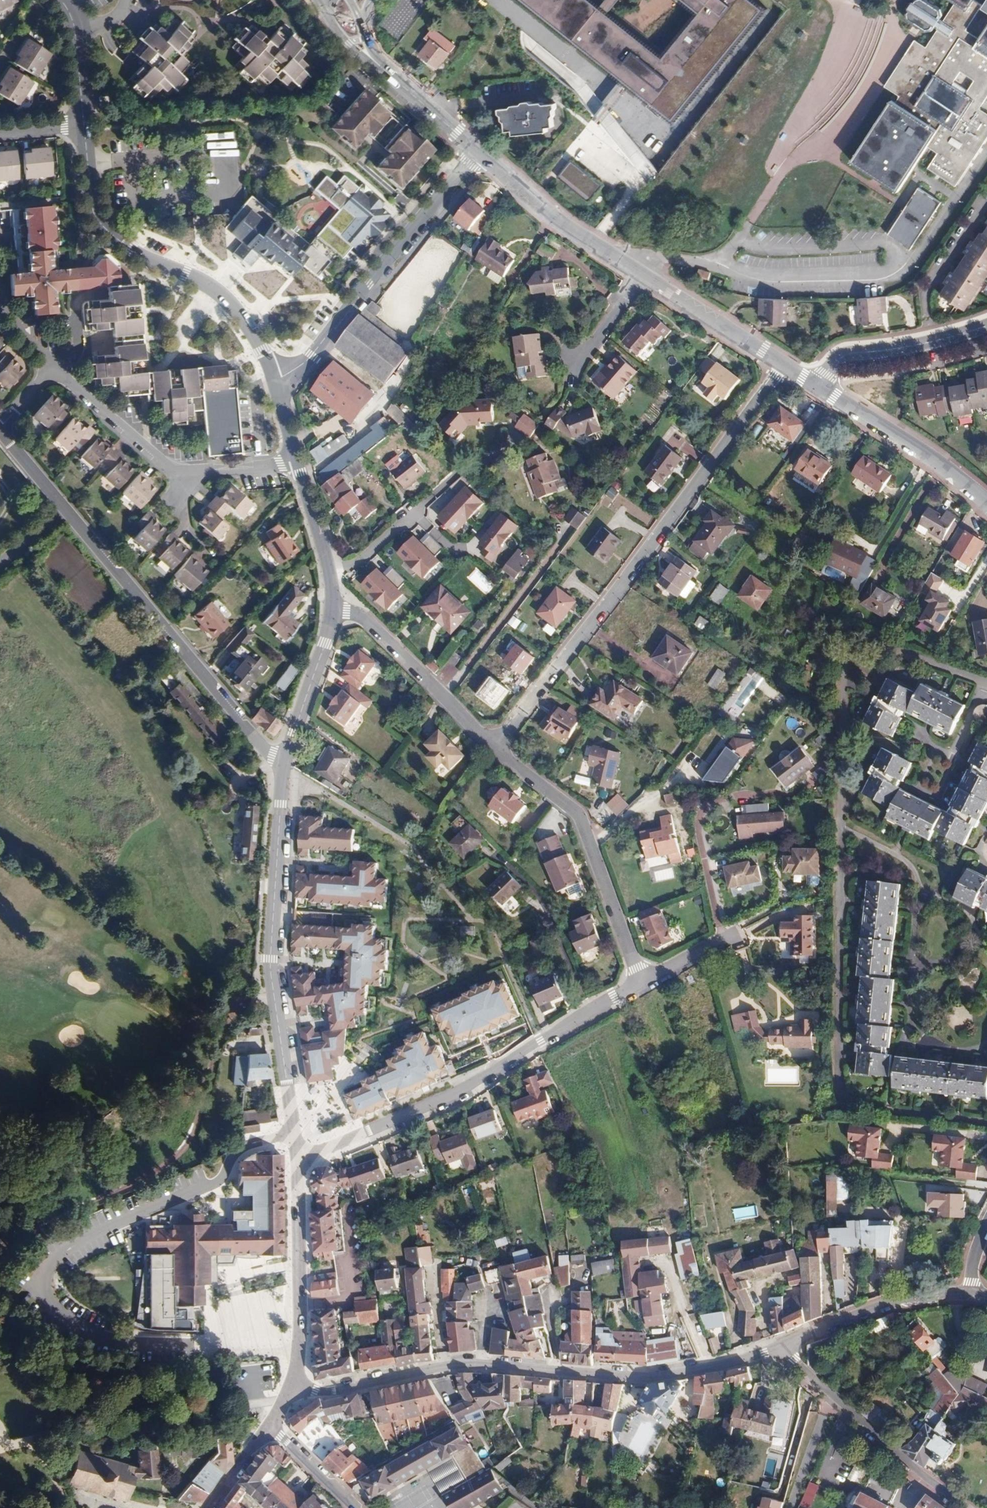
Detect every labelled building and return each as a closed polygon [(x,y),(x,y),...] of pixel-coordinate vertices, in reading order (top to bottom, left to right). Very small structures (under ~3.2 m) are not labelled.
[(670,121),(760,11),(747,0),(522,0),(670,121)] [(883,88),(899,98),(895,105),(891,102),(850,164),(896,194),(925,150),(936,156),(926,171),(954,189),(986,138),(986,117),(978,111),(986,98),(986,0),(947,0),(954,4),(942,21),(939,19),(941,15),(940,9),(935,6),(934,1),(932,0),(913,0),(911,2),(908,2),(905,6),(906,11),(904,13),(905,21),(910,24),(911,28),(915,31),(920,30),(924,32),(931,31),(933,28),(936,31),(925,48),(914,41),(883,88)] [(181,57),(195,41),(174,22),(164,33),(156,26),(131,54),(139,61),(143,57),(148,62),(145,66),(131,82),(152,101),(163,89),(170,96),(195,69),(185,60),(181,65),(174,58),(178,54),(181,57)] [(314,69),(302,57),(309,51),(283,26),(274,35),(279,39),(271,47),(266,42),(269,39),(255,25),(236,46),(246,56),(240,63),(266,88),(274,80),(270,77),(275,72),(279,75),(294,90),(314,69)] [(462,38),(453,31),(447,39),(450,42),(454,36),(460,41),(462,38)] [(271,47),(279,39),(274,35),(270,40),(269,39),(266,42),(271,47)] [(25,58),(21,65),(41,77),(55,53),(32,39),(22,56),(25,58)] [(442,46),(434,39),(423,54),(440,67),(451,53),(442,46)] [(450,42),(447,39),(442,46),(451,53),(456,46),(450,42)] [(185,60),(181,57),(178,54),(174,58),(181,65),(185,60)] [(145,66),(148,62),(143,57),(139,61),(145,66)] [(22,106),(37,83),(15,68),(4,84),(7,87),(3,93),(22,106)] [(274,80),(279,75),(275,72),(270,77),(274,80)] [(598,99),(608,107),(622,90),(612,81),(598,99)] [(434,149),(367,89),(341,117),(323,101),(316,109),(325,118),(316,129),(395,200),(422,170),(419,167),(434,149)] [(106,101),(105,93),(97,93),(97,102),(106,101)] [(499,113),(502,115),(502,119),(505,122),(505,131),(512,130),(512,134),(546,132),(546,127),(553,127),(552,118),(553,116),(553,110),(555,108),(555,103),(544,104),(541,102),(532,103),(529,101),(522,101),(520,104),(512,105),(509,108),(498,109),(499,113)] [(640,184),(642,187),(657,175),(603,103),(592,111),(645,181),(640,184)] [(51,150),(23,149),(25,179),(53,178),(51,150)] [(0,154),(0,182),(20,180),(17,153),(0,154)] [(591,202),(603,186),(571,161),(558,178),(591,202)] [(344,210),(358,193),(341,176),(336,185),(324,176),(316,189),(342,209),(344,210)] [(939,205),(917,190),(886,237),(908,252),(939,205)] [(242,248),(233,258),(249,271),(257,261),(269,271),(272,268),(290,282),(300,271),(314,282),(329,264),(326,262),(308,247),(275,221),(278,218),(264,206),(260,211),(248,201),(222,232),(242,248)] [(108,283),(126,281),(124,273),(123,267),(109,255),(99,256),(90,264),(57,267),(51,268),(51,264),(56,263),(50,204),(23,207),(24,220),(21,220),(19,224),(20,232),(22,235),(26,235),(29,266),(34,265),(35,269),(29,270),(11,272),(14,293),(32,292),(33,304),(38,313),(56,311),(54,289),(74,287),(102,284),(108,283)] [(344,210),(342,209),(308,247),(326,262),(334,254),(342,258),(352,248),(342,239),(357,221),(344,210)] [(459,228),(467,217),(457,209),(448,220),(459,228)] [(388,232),(386,230),(381,227),(375,233),(380,237),(382,236),(384,237),(388,232)] [(982,236),(980,235),(975,242),(973,244),(970,242),(967,247),(963,253),(967,255),(965,257),(960,265),(956,271),(954,274),(951,272),(947,278),(944,283),(947,286),(945,288),(941,295),(963,310),(968,303),(970,304),(975,296),(981,288),(979,286),(983,280),(986,274),(986,230),(982,236)] [(511,262),(494,252),(497,246),(486,239),(472,261),(501,279),(511,262)] [(551,259),(554,253),(541,245),(535,255),(545,261),(548,257),(551,259)] [(574,292),(573,280),(568,281),(567,270),(552,272),(552,268),(541,269),(542,273),(534,274),(527,287),(528,288),(529,297),(542,295),(543,299),(552,298),(552,300),(568,298),(567,292),(574,292)] [(710,275),(699,273),(697,282),(708,284),(710,275)] [(147,362),(137,280),(130,281),(132,302),(134,312),(135,327),(137,338),(138,356),(137,356),(140,387),(150,386),(148,368),(147,362)] [(132,312),(131,302),(132,302),(130,281),(126,281),(108,283),(109,296),(88,298),(91,327),(113,326),(113,332),(135,327),(134,312),(132,312)] [(883,297),(856,300),(858,326),(879,324),(879,315),(878,309),(884,308),(883,297)] [(759,311),(764,312),(764,319),(763,327),(784,329),(785,302),(774,301),(760,300),(759,311)] [(378,310),(370,303),(360,317),(397,345),(402,340),(373,317),(378,310)] [(637,352),(649,338),(653,341),(661,332),(664,335),(670,328),(653,313),(647,319),(645,317),(640,323),(637,327),(634,324),(621,338),(637,352)] [(397,345),(360,317),(359,316),(335,346),(385,384),(408,353),(397,345)] [(137,338),(135,327),(113,332),(114,344),(137,338)] [(541,380),(538,354),(536,354),(534,337),(508,339),(511,370),(519,369),(520,380),(520,381),(541,380)] [(140,387),(137,356),(138,356),(137,338),(114,344),(115,352),(94,354),(97,381),(119,379),(120,389),(140,387)] [(729,395),(744,374),(727,361),(726,363),(711,352),(702,364),(711,371),(706,378),(713,383),(708,390),(718,397),(723,390),(729,395)] [(24,371),(11,358),(10,359),(6,355),(0,361),(0,386),(5,391),(24,371)] [(226,355),(147,362),(148,368),(200,364),(227,361),(226,355)] [(609,400),(631,372),(615,359),(606,371),(600,378),(598,376),(590,385),(609,400)] [(205,405),(200,369),(200,364),(148,368),(150,386),(151,395),(162,394),(164,416),(192,414),(191,406),(205,405)] [(238,383),(236,365),(229,366),(200,369),(205,405),(210,449),(244,446),(236,383),(238,383)] [(370,399),(331,367),(315,388),(327,397),(355,419),(370,399)] [(520,380),(519,369),(511,370),(511,377),(510,378),(510,381),(512,382),(515,382),(515,381),(520,380)] [(600,378),(606,371),(603,369),(598,376),(600,378)] [(976,378),(977,383),(966,385),(967,389),(949,392),(948,389),(941,391),(933,392),(932,388),(914,392),(919,419),(938,415),(939,420),(946,418),(945,414),(952,413),(953,417),(971,413),(971,412),(986,409),(986,375),(984,376),(976,378)] [(320,405),(327,397),(315,388),(309,396),(320,405)] [(56,425),(68,411),(62,406),(59,409),(46,398),(28,418),(41,429),(50,420),(56,425)] [(508,419),(476,402),(466,405),(467,408),(449,413),(453,429),(461,426),(462,432),(473,429),(479,432),(482,426),(487,428),(485,432),(498,439),(508,419)] [(402,422),(409,414),(394,403),(388,412),(402,422)] [(599,428),(591,409),(564,421),(570,439),(585,433),(587,438),(598,433),(596,429),(599,428)] [(560,419),(561,417),(553,411),(544,425),(542,430),(549,435),(553,430),(560,419)] [(800,446),(812,429),(787,411),(774,429),(800,446)] [(84,442),(96,428),(90,422),(87,425),(75,415),(56,435),(68,446),(78,436),(84,442)] [(326,479),(395,426),(388,416),(374,426),(376,430),(317,476),(323,484),(327,481),(326,479)] [(568,439),(560,419),(553,430),(568,439)] [(538,432),(521,420),(512,432),(529,444),(538,432)] [(462,432),(461,426),(453,429),(455,435),(462,432)] [(376,470),(409,444),(396,427),(362,454),(370,463),(376,470)] [(109,445),(98,435),(82,452),(94,463),(101,456),(113,467),(107,474),(119,485),(135,467),(123,456),(125,453),(113,441),(109,445)] [(315,462),(338,447),(333,439),(319,449),(317,446),(309,452),(315,462)] [(665,478),(684,453),(669,441),(650,467),(665,478)] [(417,476),(427,469),(414,452),(393,469),(406,485),(417,476)] [(824,487),(837,468),(815,453),(802,472),(824,487)] [(346,480),(370,463),(362,454),(343,468),(346,472),(342,475),(346,480)] [(562,482),(557,466),(553,467),(549,455),(531,461),(535,471),(536,471),(539,479),(533,482),(538,497),(548,494),(549,498),(559,495),(555,484),(562,482)] [(888,491),(900,475),(872,456),(861,472),(888,491)] [(141,504),(157,487),(149,480),(152,477),(143,468),(124,489),(141,504)] [(346,480),(342,475),(346,472),(343,468),(327,481),(323,484),(322,485),(335,502),(353,489),(346,480)] [(539,479),(536,471),(535,471),(530,473),(533,482),(539,479)] [(408,488),(419,479),(417,476),(406,485),(408,488)] [(252,498),(232,481),(221,494),(218,492),(207,504),(211,507),(201,519),(219,534),(229,522),(221,515),(231,503),(241,511),(252,498)] [(483,505),(464,488),(436,519),(455,536),(483,505)] [(610,488),(606,496),(613,500),(618,492),(610,488)] [(361,500),(353,489),(335,502),(343,513),(358,502),(361,500)] [(375,508),(366,496),(361,500),(358,502),(367,514),(375,508)] [(148,545),(166,525),(153,513),(155,511),(149,505),(138,518),(144,524),(135,534),(148,545)] [(953,518),(937,508),(928,522),(944,533),(942,535),(951,540),(964,518),(956,513),(953,518)] [(574,535),(584,521),(571,511),(560,525),(574,535)] [(519,528),(499,513),(477,544),(485,550),(481,555),(492,563),(519,528)] [(713,558),(735,527),(716,513),(708,524),(711,526),(697,547),(713,558)] [(411,530),(419,523),(414,517),(406,524),(411,530)] [(276,523),(266,530),(271,537),(264,543),(276,561),(296,548),(292,542),(289,545),(285,539),(280,532),(282,531),(276,523)] [(606,560),(624,537),(607,524),(589,547),(606,560)] [(177,532),(171,527),(159,541),(165,546),(159,553),(171,564),(187,546),(175,535),(177,532)] [(986,552),(986,545),(986,544),(986,542),(986,540),(980,536),(978,539),(964,530),(955,545),(965,552),(964,553),(980,563),(986,552)] [(811,550),(819,538),(812,533),(804,545),(811,550)] [(421,541),(436,553),(441,547),(426,535),(421,541)] [(442,564),(414,537),(397,555),(424,582),(442,564)] [(866,592),(884,562),(875,555),(876,552),(845,538),(834,561),(847,567),(864,574),(859,586),(866,592)] [(191,587),(208,568),(200,561),(203,558),(194,549),(174,571),(191,587)] [(523,570),(528,562),(522,557),(525,553),(520,550),(504,570),(512,575),(510,578),(514,581),(518,576),(521,577),(525,572),(523,570)] [(847,567),(834,561),(832,566),(845,572),(847,567)] [(683,600),(700,575),(682,562),(664,586),(683,600)] [(405,596),(379,569),(361,587),(387,613),(405,596)] [(952,602),(938,593),(946,580),(932,572),(921,590),(928,595),(926,599),(933,604),(922,620),(939,631),(953,610),(948,607),(952,602)] [(750,591),(759,579),(754,575),(746,588),(748,590),(750,591)] [(764,609),(777,590),(759,579),(750,591),(748,590),(744,596),(764,609)] [(454,628),(472,609),(447,585),(429,604),(454,628)] [(558,621),(576,597),(560,586),(542,610),(558,621)] [(902,601),(881,586),(869,604),(891,618),(902,601)] [(303,595),(294,587),(290,591),(300,599),(303,595)] [(299,625),(293,620),(296,615),(291,610),(300,599),(290,591),(277,606),(276,606),(263,622),(286,641),(299,625)] [(232,614),(211,594),(195,612),(204,619),(208,615),(220,627),(232,614)] [(220,627),(208,615),(204,619),(216,631),(220,627)] [(518,621),(512,617),(509,621),(515,625),(518,621)] [(973,621),(978,655),(986,653),(986,619),(973,621)] [(552,635),(556,628),(547,623),(543,630),(552,635)] [(265,662),(244,644),(254,632),(246,625),(227,648),(235,655),(223,669),(245,688),(265,662)] [(682,676),(698,655),(675,639),(660,660),(682,676)] [(343,675),(360,688),(378,665),(361,651),(343,675)] [(442,679),(447,672),(449,673),(461,656),(455,652),(442,668),(441,667),(436,675),(442,679)] [(433,671),(438,664),(428,657),(423,663),(433,671)] [(503,694),(521,670),(505,658),(487,682),(503,694)] [(282,686),(292,673),(292,674),(299,665),(293,660),(286,669),(284,667),(275,680),(282,686)] [(206,716),(164,665),(154,673),(214,745),(224,737),(221,734),(206,716)] [(733,722),(765,678),(751,667),(719,712),(733,722)] [(718,668),(707,685),(715,690),(726,673),(718,668)] [(638,689),(609,671),(602,683),(596,679),(587,693),(609,707),(618,694),(631,702),(638,689)] [(933,697),(903,679),(893,698),(891,697),(878,720),(904,737),(917,714),(963,740),(979,709),(963,700),(964,697),(957,693),(955,696),(939,687),(933,697)] [(343,724),(360,703),(365,707),(371,700),(356,689),(350,684),(345,689),(344,689),(337,697),(336,696),(330,703),(331,704),(326,711),(343,724)] [(581,715),(586,707),(575,700),(569,707),(581,715)] [(558,701),(551,710),(555,712),(562,703),(558,701)] [(569,707),(562,703),(555,712),(551,710),(542,722),(552,730),(556,725),(571,733),(582,715),(581,715),(569,707)] [(229,728),(214,709),(206,716),(221,734),(229,728)] [(279,723),(265,711),(263,713),(258,709),(253,715),(257,718),(255,720),(259,723),(260,721),(277,735),(280,727),(277,725),(279,723)] [(454,765),(468,752),(459,742),(456,745),(452,740),(455,738),(444,726),(429,739),(437,747),(433,751),(433,754),(440,762),(444,762),(447,759),(454,765)] [(359,759),(328,741),(311,770),(342,788),(359,759)] [(626,748),(599,742),(595,760),(602,762),(598,780),(617,784),(626,748)] [(725,789),(757,749),(737,745),(705,785),(725,789)] [(982,767),(986,769),(982,777),(980,776),(961,811),(963,812),(960,819),(905,787),(908,781),(911,783),(920,765),(891,748),(879,772),(880,773),(870,793),(897,809),(891,819),(906,828),(905,831),(912,835),(914,832),(932,843),(938,832),(967,849),(976,833),(979,835),(986,820),(986,759),(982,767)] [(793,794),(819,773),(805,756),(779,777),(793,794)] [(442,778),(449,770),(442,763),(434,771),(442,778)] [(539,807),(533,800),(534,799),(527,792),(525,793),(518,786),(517,788),(513,785),(509,784),(504,789),(504,795),(506,797),(502,802),(523,823),(539,807)] [(629,805),(619,794),(607,804),(618,815),(629,805)] [(679,809),(676,800),(669,801),(672,811),(679,809)] [(234,805),(231,859),(256,861),(259,806),(234,805)] [(786,813),(739,816),(741,838),(787,835),(786,813)] [(300,815),(298,856),(308,856),(309,848),(353,851),(355,828),(323,826),(323,816),(300,815)] [(687,867),(674,820),(663,823),(666,832),(643,838),(650,866),(672,861),(674,871),(687,867)] [(467,855),(487,836),(473,822),(453,841),(467,855)] [(576,856),(572,846),(570,847),(562,827),(542,836),(563,885),(572,882),(582,877),(585,876),(580,866),(583,865),(579,855),(576,856)] [(831,876),(832,848),(821,847),(821,853),(796,852),(796,860),(786,860),(785,875),(795,875),(795,878),(820,879),(820,876),(831,876)] [(352,877),(297,873),(295,898),(309,899),(309,903),(371,907),(371,901),(386,902),(388,880),(376,879),(377,862),(353,861),(352,877)] [(768,886),(764,871),(756,873),(755,868),(730,874),(736,895),(747,891),(747,890),(756,888),(756,889),(768,886)] [(491,888),(503,902),(520,887),(508,873),(491,888)] [(972,873),(957,901),(975,911),(978,904),(985,908),(983,913),(986,915),(986,881),(972,873)] [(586,887),(582,877),(572,882),(576,891),(579,893),(585,890),(586,887)] [(896,934),(901,882),(870,880),(869,897),(867,896),(866,905),(868,905),(866,924),(868,924),(866,945),(864,945),(863,953),(865,953),(863,972),(864,972),(862,993),(859,992),(858,1001),(860,1001),(859,1022),(860,1022),(857,1050),(860,1050),(857,1076),(890,1079),(893,1056),(887,1055),(888,1048),(890,1048),(892,1029),(890,1029),(894,983),(893,983),(898,934),(896,934)] [(675,943),(662,906),(642,913),(653,947),(661,953),(675,943)] [(606,939),(597,919),(598,918),(594,909),(578,916),(582,925),(573,929),(582,949),(606,939)] [(816,958),(816,917),(794,917),(794,924),(781,924),(781,958),(816,958)] [(302,1030),(309,1082),(335,1078),(333,1066),(339,1065),(335,1057),(344,1057),(346,1030),(357,1029),(356,1018),(365,1017),(367,987),(380,987),(381,972),(387,973),(388,950),(384,950),(384,941),(375,940),(376,927),(353,925),(353,929),(294,926),(293,955),(302,957),(303,949),(347,954),(345,985),(326,988),(325,978),(317,979),(316,973),(303,975),(302,967),(291,969),(299,1017),(308,1015),(307,1007),(329,1004),(333,1032),(314,1034),(313,1028),(302,1030)] [(538,938),(531,940),(535,952),(541,950),(538,938)] [(532,992),(541,1011),(563,1001),(555,982),(532,992)] [(506,987),(497,991),(493,983),(434,1012),(447,1039),(454,1035),(463,1053),(524,1024),(506,987)] [(760,1024),(757,1009),(746,1011),(748,1026),(749,1026),(750,1026),(760,1024)] [(748,1026),(746,1011),(732,1014),(735,1028),(748,1026)] [(812,1046),(813,1018),(801,1019),(801,1024),(786,1024),(786,1032),(771,1032),(771,1040),(771,1043),(786,1043),(786,1046),(812,1046)] [(767,1032),(760,1024),(750,1026),(762,1040),(771,1040),(771,1032),(767,1032)] [(264,1031),(263,1026),(251,1025),(250,1038),(254,1038),(254,1030),(264,1031)] [(431,1048),(424,1034),(406,1042),(410,1048),(400,1052),(402,1057),(390,1062),(390,1069),(378,1074),(380,1077),(364,1084),(345,1090),(348,1096),(345,1098),(355,1122),(453,1076),(438,1045),(431,1048)] [(271,1071),(266,1043),(254,1043),(254,1047),(249,1047),(246,1083),(252,1083),(252,1078),(257,1078),(257,1072),(271,1071)] [(898,1057),(895,1089),(912,1091),(912,1094),(921,1095),(921,1093),(959,1097),(959,1100),(969,1101),(969,1099),(986,1101),(986,1068),(898,1057)] [(542,1090),(560,1085),(554,1073),(539,1077),(542,1090)] [(553,1116),(547,1094),(541,1096),(540,1091),(542,1090),(539,1077),(526,1080),(531,1099),(515,1104),(519,1121),(536,1117),(537,1121),(553,1116)] [(273,1120),(273,1102),(245,1102),(243,1120),(262,1120),(273,1120)] [(504,1128),(498,1109),(470,1118),(477,1137),(504,1128)] [(874,1152),(877,1128),(846,1125),(844,1140),(854,1141),(852,1156),(868,1158),(867,1167),(888,1169),(890,1154),(874,1152)] [(474,1155),(468,1134),(444,1142),(441,1134),(432,1138),(440,1162),(450,1159),(451,1163),(474,1155)] [(960,1162),(963,1139),(931,1135),(930,1149),(939,1150),(937,1166),(953,1168),(952,1177),(972,1180),(974,1164),(960,1162)] [(426,1166),(419,1146),(400,1152),(398,1144),(388,1148),(397,1175),(426,1166)] [(315,1248),(343,1244),(339,1206),(336,1206),(335,1193),(341,1181),(353,1180),(357,1194),(370,1191),(367,1182),(369,1181),(368,1177),(385,1172),(379,1152),(351,1160),(337,1161),(337,1165),(332,1165),(323,1161),(315,1162),(309,1170),(310,1180),(308,1185),(318,1190),(316,1192),(318,1209),(311,1209),(315,1248)] [(257,1159),(240,1160),(238,1186),(258,1186),(258,1224),(235,1224),(233,1251),(258,1251),(258,1252),(284,1252),(284,1154),(257,1154),(257,1159)] [(838,1216),(837,1179),(827,1179),(828,1216),(838,1216)] [(966,1193),(930,1192),(929,1207),(942,1208),(942,1216),(966,1217),(966,1193)] [(202,1304),(203,1282),(208,1282),(208,1252),(233,1251),(235,1224),(209,1226),(209,1222),(202,1223),(201,1213),(179,1213),(179,1223),(172,1223),(172,1226),(151,1227),(151,1252),(142,1252),(142,1328),(153,1329),(194,1329),(194,1322),(188,1322),(189,1321),(189,1318),(187,1316),(184,1317),(184,1308),(199,1308),(199,1304),(202,1304)] [(856,1222),(856,1215),(838,1216),(828,1216),(829,1229),(838,1228),(838,1223),(856,1222)] [(901,1260),(900,1220),(856,1222),(856,1237),(862,1237),(861,1246),(860,1252),(890,1250),(890,1261),(901,1260)] [(861,1246),(862,1237),(856,1237),(856,1222),(838,1223),(838,1228),(829,1229),(833,1254),(834,1280),(845,1280),(842,1248),(861,1246)] [(833,1254),(829,1229),(817,1230),(818,1248),(819,1261),(833,1254)] [(671,1255),(669,1239),(623,1244),(625,1261),(623,1261),(624,1273),(623,1273),(627,1300),(642,1298),(643,1305),(645,1330),(664,1329),(662,1298),(668,1298),(667,1281),(661,1282),(660,1274),(640,1275),(638,1259),(671,1255)] [(694,1253),(691,1240),(677,1245),(680,1257),(694,1253)] [(781,1253),(778,1241),(762,1245),(765,1257),(781,1253)] [(417,1247),(416,1243),(404,1245),(407,1266),(408,1265),(420,1263),(417,1247)] [(435,1261),(432,1244),(417,1247),(420,1263),(431,1261),(435,1261)] [(819,1261),(818,1248),(802,1250),(803,1264),(819,1263),(819,1261)] [(529,1280),(550,1274),(545,1257),(529,1261),(527,1250),(513,1252),(516,1265),(500,1269),(505,1285),(510,1284),(518,1309),(512,1311),(519,1340),(508,1339),(506,1356),(544,1360),(538,1336),(536,1337),(532,1319),(535,1318),(536,1325),(542,1324),(535,1290),(532,1290),(529,1280)] [(796,1267),(793,1250),(781,1253),(765,1257),(746,1261),(751,1280),(796,1267)] [(753,1309),(746,1289),(750,1287),(749,1281),(751,1280),(746,1261),(743,1262),(740,1251),(720,1257),(724,1275),(730,1274),(739,1317),(738,1336),(751,1336),(753,1309)] [(569,1284),(568,1252),(564,1252),(564,1254),(558,1254),(558,1266),(553,1267),(557,1285),(569,1284)] [(700,1278),(694,1253),(680,1257),(676,1258),(682,1282),(700,1278)] [(586,1264),(586,1255),(572,1255),(572,1264),(586,1264)] [(433,1281),(431,1261),(420,1263),(423,1283),(433,1281)] [(613,1271),(612,1261),(591,1262),(592,1275),(613,1271)] [(423,1283),(420,1263),(408,1265),(411,1295),(411,1302),(425,1299),(423,1283)] [(820,1315),(819,1263),(803,1264),(803,1268),(803,1272),(803,1277),(803,1289),(802,1290),(804,1301),(805,1305),(806,1322),(820,1315)] [(399,1284),(397,1267),(376,1269),(381,1297),(393,1296),(392,1285),(399,1284)] [(455,1285),(453,1267),(443,1271),(445,1287),(455,1285)] [(342,1289),(339,1268),(315,1272),(315,1278),(313,1279),(313,1293),(342,1289)] [(789,1283),(803,1277),(803,1272),(788,1277),(789,1283)] [(482,1292),(479,1274),(466,1276),(469,1287),(471,1294),(478,1293),(482,1292)] [(456,1299),(455,1289),(455,1285),(445,1287),(446,1301),(448,1300),(456,1299)] [(472,1299),(479,1298),(478,1293),(471,1294),(469,1287),(466,1288),(469,1308),(473,1308),(472,1299)] [(469,1308),(466,1288),(455,1289),(456,1299),(448,1300),(451,1320),(470,1318),(475,1318),(473,1308),(469,1308)] [(805,1305),(804,1301),(802,1290),(781,1296),(783,1307),(784,1317),(805,1305)] [(566,1342),(561,1341),(561,1359),(561,1362),(591,1364),(589,1292),(573,1293),(574,1334),(566,1334),(566,1342)] [(783,1307),(781,1296),(781,1295),(768,1296),(770,1309),(783,1307)] [(379,1315),(377,1297),(354,1298),(355,1307),(357,1318),(379,1315)] [(432,1310),(431,1298),(425,1299),(411,1302),(414,1322),(429,1320),(428,1311),(432,1310)] [(643,1305),(642,1298),(627,1300),(628,1307),(643,1305)] [(451,1320),(448,1300),(446,1301),(442,1301),(445,1320),(451,1320)] [(333,1357),(330,1331),(333,1330),(331,1316),(324,1316),(323,1308),(338,1305),(337,1302),(315,1305),(321,1359),(333,1357)] [(339,1317),(344,1310),(338,1305),(323,1308),(324,1316),(331,1316),(333,1330),(330,1331),(333,1357),(348,1355),(347,1348),(343,1344),(347,1339),(346,1336),(341,1331),(345,1326),(345,1322),(339,1317)] [(806,1322),(805,1305),(784,1317),(786,1331),(806,1322)] [(357,1318),(355,1307),(345,1309),(347,1319),(357,1318)] [(786,1331),(784,1317),(783,1307),(770,1309),(773,1336),(786,1331)] [(724,1323),(721,1309),(705,1311),(708,1325),(724,1323)] [(408,1344),(404,1311),(393,1312),(393,1316),(399,1356),(400,1361),(417,1358),(416,1343),(408,1344)] [(887,1324),(883,1314),(869,1320),(872,1329),(887,1324)] [(399,1356),(393,1316),(383,1317),(384,1341),(362,1347),(365,1367),(399,1356)] [(471,1327),(470,1318),(451,1320),(452,1329),(471,1327)] [(932,1341),(913,1318),(903,1327),(940,1372),(942,1374),(947,1370),(935,1356),(943,1350),(934,1339),(932,1341)] [(433,1354),(429,1320),(414,1322),(416,1343),(417,1358),(433,1354)] [(614,1341),(613,1332),(602,1332),(602,1325),(595,1326),(598,1358),(615,1359),(614,1347),(614,1341)] [(475,1349),(473,1333),(473,1327),(471,1327),(452,1329),(454,1348),(475,1349)] [(506,1356),(508,1339),(509,1331),(495,1330),(490,1354),(506,1356)] [(758,1342),(756,1335),(751,1336),(750,1344),(753,1343),(758,1342)] [(716,1336),(708,1339),(713,1353),(721,1350),(716,1336)] [(646,1346),(646,1340),(619,1338),(619,1341),(614,1341),(614,1347),(647,1349),(646,1346)] [(675,1361),(673,1343),(646,1346),(647,1349),(648,1364),(675,1361)] [(648,1364),(647,1349),(614,1347),(615,1359),(639,1362),(639,1363),(648,1364)] [(355,1369),(353,1354),(348,1355),(333,1357),(336,1373),(355,1369)] [(336,1373),(333,1357),(321,1359),(317,1360),(321,1376),(336,1373)] [(508,1384),(508,1371),(494,1369),(495,1377),(475,1379),(474,1365),(472,1365),(462,1367),(462,1387),(468,1397),(453,1406),(461,1418),(469,1413),(488,1402),(495,1403),(496,1383),(508,1384)] [(726,1387),(727,1378),(733,1377),(733,1383),(752,1379),(750,1366),(711,1374),(710,1391),(707,1403),(704,1412),(712,1413),(720,1390),(726,1387)] [(956,1391),(965,1373),(952,1366),(947,1370),(942,1374),(956,1391)] [(525,1380),(525,1373),(508,1371),(508,1384),(508,1396),(524,1396),(526,1396),(526,1394),(525,1380)] [(947,1408),(957,1393),(956,1391),(942,1374),(940,1372),(932,1379),(942,1393),(915,1435),(900,1444),(916,1456),(943,1415),(947,1408)] [(986,1385),(965,1373),(956,1391),(957,1393),(962,1386),(980,1395),(986,1385)] [(551,1388),(552,1376),(538,1374),(538,1381),(542,1381),(542,1386),(546,1386),(546,1388),(551,1388)] [(707,1403),(710,1391),(711,1374),(701,1376),(697,1390),(698,1391),(696,1402),(707,1403)] [(573,1423),(576,1379),(559,1377),(559,1383),(564,1383),(563,1403),(553,1403),(552,1420),(573,1423)] [(374,1422),(450,1409),(430,1378),(368,1389),(371,1409),(372,1411),(374,1422)] [(591,1425),(592,1406),(584,1405),(585,1380),(576,1379),(573,1423),(591,1425)] [(682,1380),(651,1382),(640,1402),(649,1407),(648,1408),(655,1412),(659,1406),(668,1411),(683,1385),(682,1380)] [(600,1392),(601,1381),(593,1381),(593,1392),(600,1392)] [(615,1429),(618,1412),(623,1382),(608,1382),(603,1413),(599,1412),(599,1407),(592,1406),(591,1425),(615,1429)] [(508,1396),(508,1384),(496,1383),(495,1403),(507,1403),(508,1396)] [(962,1386),(957,1393),(947,1408),(957,1413),(967,1399),(973,1402),(975,1400),(984,1405),(986,1401),(986,1398),(980,1395),(962,1386)] [(371,1409),(368,1389),(360,1390),(363,1411),(371,1409)] [(360,1411),(357,1391),(323,1397),(321,1393),(296,1411),(292,1415),(301,1428),(307,1421),(320,1412),(326,1418),(328,1416),(331,1414),(328,1410),(344,1407),(346,1414),(360,1411)] [(775,1436),(783,1401),(767,1397),(763,1413),(747,1409),(744,1427),(775,1436)] [(747,1409),(748,1402),(736,1400),(734,1416),(732,1425),(737,1426),(744,1427),(747,1409)] [(775,1436),(744,1427),(743,1434),(771,1443),(770,1450),(786,1454),(789,1439),(785,1437),(794,1403),(783,1401),(775,1436)] [(885,1420),(874,1411),(876,1408),(870,1403),(862,1412),(882,1429),(888,1421),(886,1419),(885,1420)] [(628,1432),(644,1413),(637,1408),(629,1414),(618,1412),(615,1429),(615,1441),(624,1441),(624,1431),(628,1432)] [(346,1441),(328,1416),(326,1418),(320,1412),(307,1421),(301,1428),(298,1432),(306,1440),(317,1433),(325,1443),(315,1449),(339,1471),(342,1469),(352,1480),(368,1471),(361,1463),(357,1465),(352,1460),(356,1456),(351,1451),(348,1455),(340,1445),(346,1441)] [(732,1425),(734,1416),(726,1414),(723,1429),(721,1429),(721,1433),(735,1435),(737,1426),(732,1425)] [(958,1444),(948,1439),(949,1437),(943,1430),(946,1425),(942,1422),(946,1417),(943,1415),(916,1456),(925,1463),(931,1456),(943,1463),(945,1459),(947,1461),(958,1444)] [(393,1423),(398,1438),(410,1435),(405,1419),(393,1423)] [(390,1423),(382,1424),(383,1436),(391,1435),(390,1423)] [(590,1438),(591,1425),(573,1423),(571,1435),(590,1438)] [(446,1507),(467,1507),(476,1503),(509,1485),(501,1471),(496,1467),(491,1471),(460,1425),(357,1484),(357,1487),(371,1501),(399,1484),(398,1484),(449,1454),(465,1482),(440,1497),(446,1507)] [(198,1494),(231,1457),(228,1431),(215,1432),(215,1436),(216,1447),(175,1490),(198,1494)] [(180,1447),(179,1443),(179,1436),(170,1437),(171,1448),(180,1447)] [(216,1447),(215,1436),(183,1438),(183,1442),(179,1443),(180,1447),(183,1447),(184,1449),(216,1447)] [(159,1471),(158,1442),(139,1443),(139,1461),(135,1460),(131,1471),(131,1472),(135,1472),(135,1469),(159,1471)] [(294,1456),(280,1443),(272,1442),(268,1446),(281,1458),(288,1464),(294,1456)] [(272,1468),(281,1458),(268,1446),(266,1444),(251,1465),(265,1479),(270,1484),(279,1474),(272,1468)] [(109,1455),(79,1447),(71,1477),(71,1480),(79,1482),(79,1484),(83,1485),(83,1483),(90,1485),(90,1487),(94,1488),(94,1486),(101,1487),(100,1490),(104,1491),(105,1488),(111,1490),(110,1492),(114,1493),(115,1491),(120,1492),(119,1495),(124,1496),(124,1493),(127,1494),(128,1489),(126,1489),(129,1481),(132,1481),(133,1478),(130,1478),(131,1472),(131,1471),(135,1460),(135,1459),(132,1458),(131,1459),(126,1458),(126,1456),(120,1455),(119,1457),(109,1455)] [(855,1463),(849,1478),(860,1483),(867,1468),(855,1463)] [(255,1489),(265,1479),(251,1465),(242,1477),(249,1484),(255,1489)] [(294,1490),(279,1474),(270,1484),(274,1488),(282,1496),(286,1499),(294,1490)] [(243,1492),(249,1484),(242,1477),(236,1486),(243,1492)] [(807,1507),(812,1507),(820,1485),(810,1481),(801,1506),(807,1507)] [(243,1492),(236,1486),(233,1491),(228,1497),(236,1504),(233,1507),(239,1507),(243,1504),(238,1499),(238,1498),(239,1496),(243,1492)] [(898,1505),(861,1486),(854,1488),(851,1492),(853,1503),(862,1507),(897,1507),(898,1505)] [(273,1506),(282,1496),(274,1488),(264,1498),(273,1506)] [(305,1500),(294,1490),(286,1499),(294,1507),(298,1507),(305,1500)] [(317,1491),(302,1506),(305,1507),(335,1507),(317,1491)] [(928,1491),(914,1507),(949,1507),(928,1491)] [(286,1499),(282,1496),(273,1506),(275,1507),(294,1507),(286,1499)] [(236,1504),(228,1497),(221,1506),(219,1507),(233,1507),(236,1504)] [(766,1497),(763,1507),(761,1507),(760,1507),(784,1507),(785,1503),(766,1497)]
